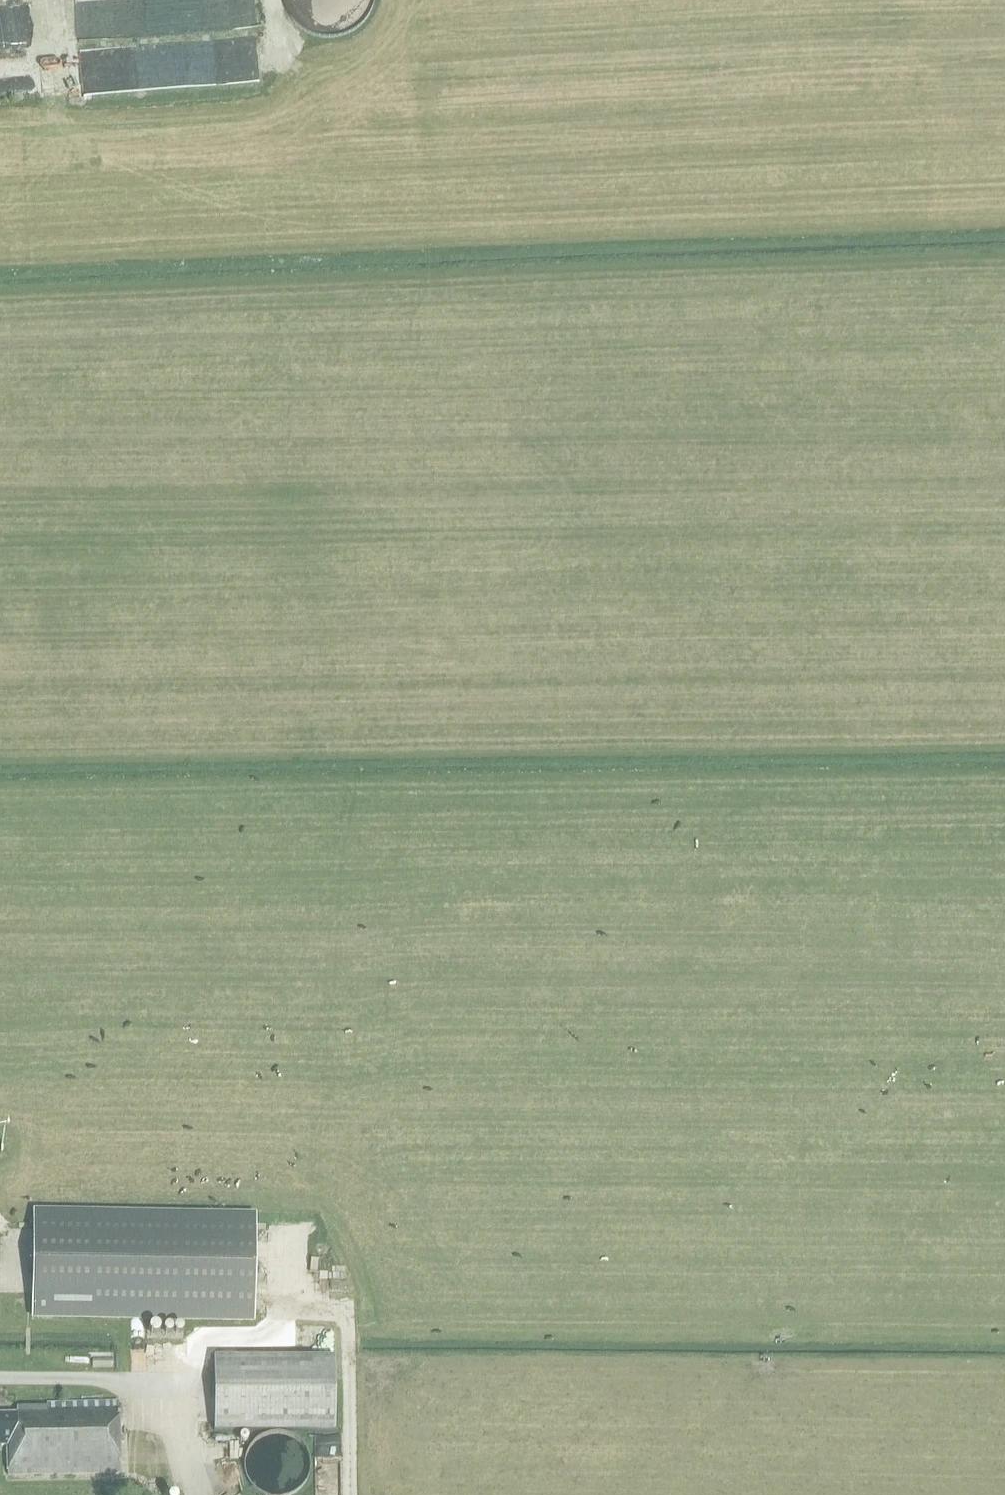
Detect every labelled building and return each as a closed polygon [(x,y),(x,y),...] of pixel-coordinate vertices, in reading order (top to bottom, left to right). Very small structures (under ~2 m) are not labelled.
[(255,1219),(33,1211),(29,1312),(251,1320),(255,1219)] [(334,1431),(334,1357),(214,1357),(214,1431),(334,1431)] [(115,1401),(42,1401),(42,1405),(13,1406),(13,1412),(0,1412),(0,1443),(3,1443),(3,1472),(116,1472),(115,1401)] [(267,1458),(267,1475),(301,1476),(302,1439),(257,1438),(257,1457),(267,1458)]
